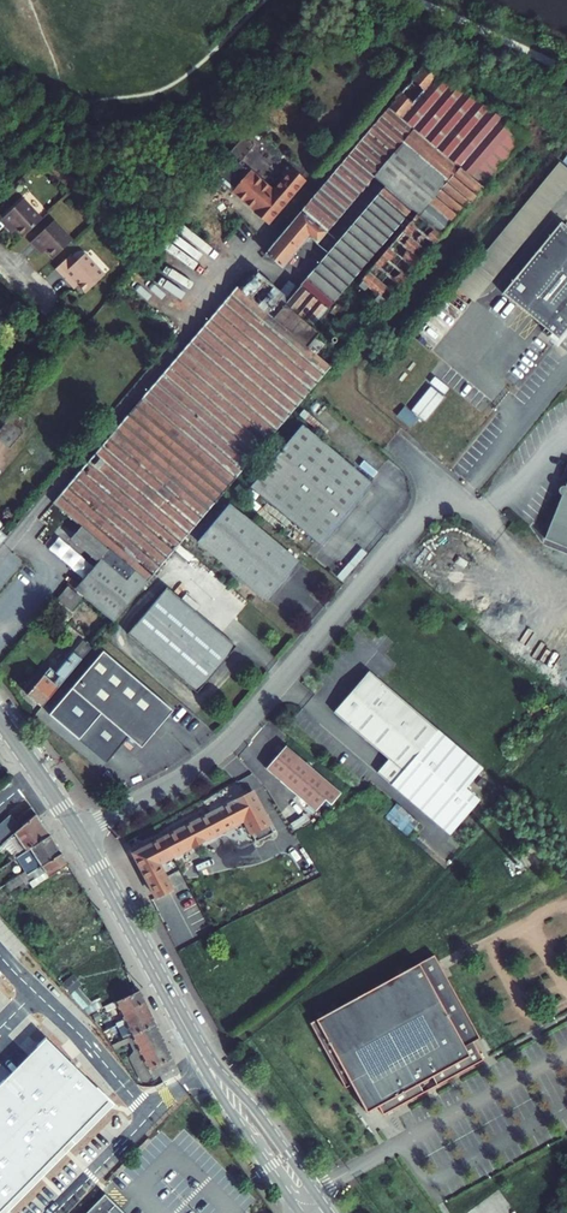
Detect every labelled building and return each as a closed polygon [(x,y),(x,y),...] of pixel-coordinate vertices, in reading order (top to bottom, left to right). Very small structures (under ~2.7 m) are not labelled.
[(426,65),(265,253),(282,268),(305,240),(308,242),(310,239),(316,244),(373,177),(413,130),(459,168),(418,216),(417,215),(361,281),(362,282),(358,286),(363,291),(367,287),(377,296),(363,313),(371,319),(526,136),(426,65)] [(413,130),(373,177),(385,187),(411,210),(417,215),(418,216),(459,168),(413,130)] [(254,145),(244,137),(212,175),(269,223),(304,182),(291,171),(273,192),(239,163),(254,145)] [(459,287),(473,300),(566,186),(566,171),(559,165),(459,287)] [(257,274),(242,291),(237,286),(53,503),(82,527),(71,539),(98,562),(75,589),(114,621),(364,327),(354,317),(345,318),(323,344),(315,337),(318,334),(311,328),(411,210),(385,187),(285,304),(284,296),(257,274)] [(23,237),(42,219),(23,199),(0,221),(9,229),(12,226),(16,230),(23,237)] [(187,215),(182,211),(177,217),(182,222),(187,215)] [(46,251),(53,259),(72,241),(53,221),(31,242),(39,251),(43,248),(46,251)] [(502,293),(559,340),(566,330),(566,228),(561,223),(502,293)] [(74,282),(78,286),(85,293),(104,276),(84,254),(75,263),(69,256),(55,269),(71,285),(74,282)] [(431,386),(411,410),(425,422),(445,398),(431,386)] [(404,407),(397,415),(410,427),(418,418),(404,407)] [(301,424),(249,487),(319,545),(371,482),(301,424)] [(545,540),(566,549),(566,483),(565,488),(565,487),(562,488),(561,488),(560,489),(559,491),(559,493),(559,494),(560,495),(561,496),(562,496),(545,540)] [(299,562),(229,504),(198,542),(268,600),(299,562)] [(81,597),(69,587),(58,600),(71,610),(81,597)] [(236,646),(166,587),(127,634),(197,692),(236,646)] [(83,640),(56,672),(50,667),(27,694),(42,706),(91,648),(83,640)] [(173,710),(103,651),(50,714),(107,763),(129,736),(142,747),(173,710)] [(437,729),(369,671),(334,713),(389,760),(377,773),(390,784),(437,729)] [(390,784),(450,835),(479,800),(465,789),(483,769),(437,729),(390,784)] [(341,793),(286,746),(266,769),(315,811),(325,800),(331,805),(341,793)] [(252,792),(134,854),(156,898),(171,889),(158,864),(244,819),(256,842),(274,833),(252,792)] [(31,808),(18,819),(24,825),(36,815),(31,808)] [(50,835),(36,815),(24,825),(17,832),(3,844),(0,847),(0,859),(7,854),(11,861),(26,851),(50,835)] [(3,844),(17,832),(24,825),(18,819),(9,827),(8,826),(0,833),(0,841),(3,844)] [(28,875),(62,854),(50,835),(26,851),(11,861),(21,875),(25,872),(28,875)] [(28,875),(25,872),(21,875),(6,885),(10,891),(24,882),(25,885),(30,882),(33,887),(68,864),(62,854),(28,875)] [(434,954),(309,1022),(345,1087),(351,1084),(366,1112),(378,1106),(382,1115),(423,1092),(418,1084),(432,1076),(436,1074),(440,1083),(483,1060),(473,1041),(479,1038),(434,954)] [(73,975),(62,985),(69,994),(81,984),(73,975)] [(140,990),(116,1002),(124,1019),(116,1023),(119,1029),(139,1019),(133,1008),(145,1002),(140,990)] [(156,1024),(145,1002),(133,1008),(139,1019),(119,1029),(124,1039),(128,1038),(132,1036),(156,1024)] [(135,1063),(144,1081),(152,1077),(153,1079),(160,1075),(163,1081),(180,1073),(174,1062),(156,1024),(132,1036),(143,1059),(135,1063)] [(143,1059),(132,1036),(128,1038),(133,1050),(131,1054),(135,1063),(143,1059)] [(46,1039),(0,1086),(0,1212),(110,1101),(46,1039)] [(432,1076),(436,1085),(440,1083),(436,1074),(432,1076)] [(85,1212),(111,1212),(109,1210),(115,1204),(105,1193),(85,1212)] [(109,1210),(111,1212),(123,1212),(115,1204),(109,1210)]
